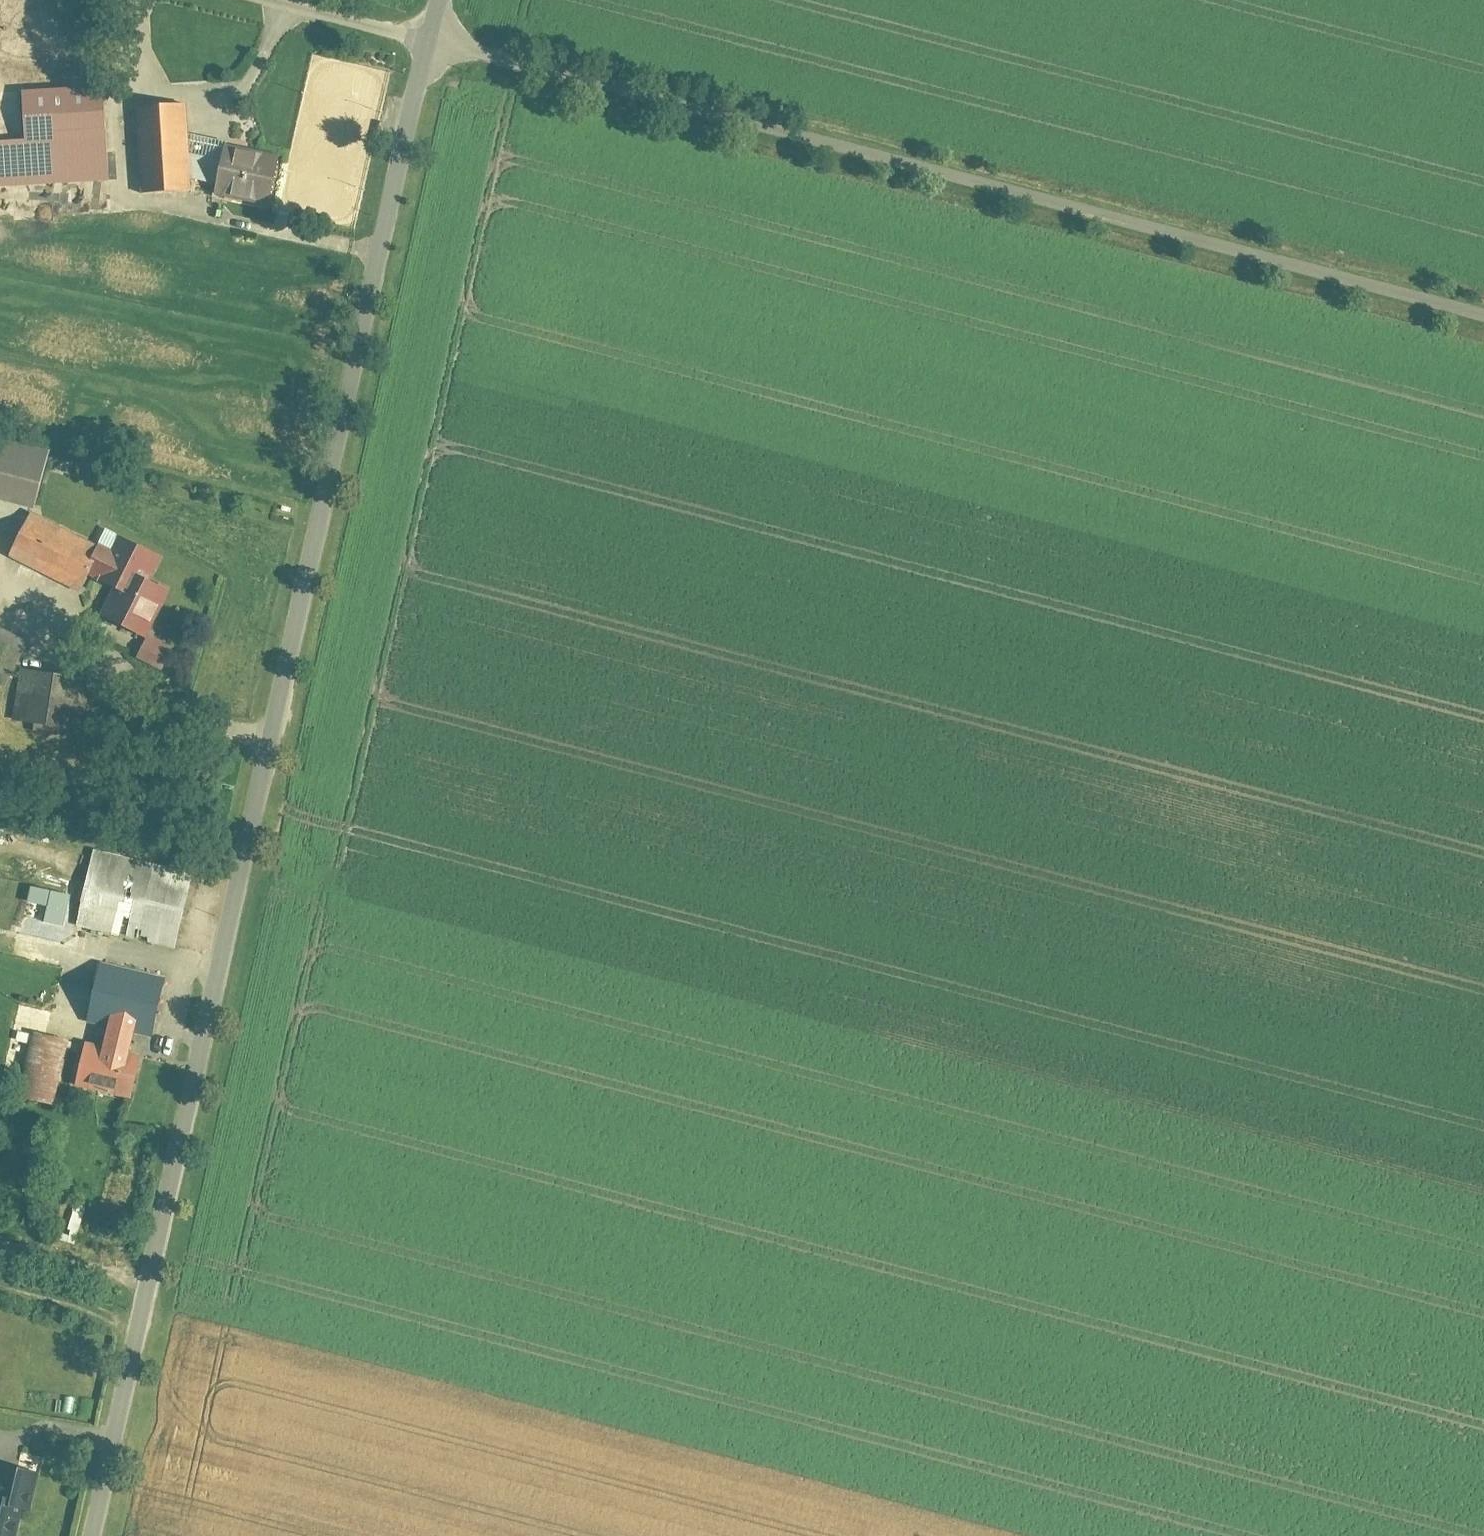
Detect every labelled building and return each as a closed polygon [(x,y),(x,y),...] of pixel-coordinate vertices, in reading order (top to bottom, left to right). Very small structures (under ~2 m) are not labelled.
[(111,184),(109,92),(27,95),(28,144),(0,145),(0,187),(111,184)] [(230,142),(227,161),(189,158),(187,106),(143,108),(147,196),(191,194),(190,187),(221,190),(219,201),(273,211),(284,152),(230,142)] [(31,509),(45,456),(0,444),(0,501),(31,509)] [(121,537),(114,555),(35,522),(18,563),(81,589),(87,574),(116,586),(103,617),(152,638),(172,591),(149,581),(160,554),(121,537)] [(28,671),(18,718),(82,731),(92,684),(28,671)] [(101,852),(83,928),(177,950),(195,875),(101,852)] [(11,884),(2,924),(76,940),(85,900),(11,884)] [(88,1045),(76,1087),(131,1102),(143,1060),(130,1056),(136,1034),(154,1039),(169,986),(106,968),(91,1021),(108,1026),(101,1049),(88,1045)] [(0,1486),(0,1535),(22,1535),(44,1482),(7,1467),(0,1486)]
